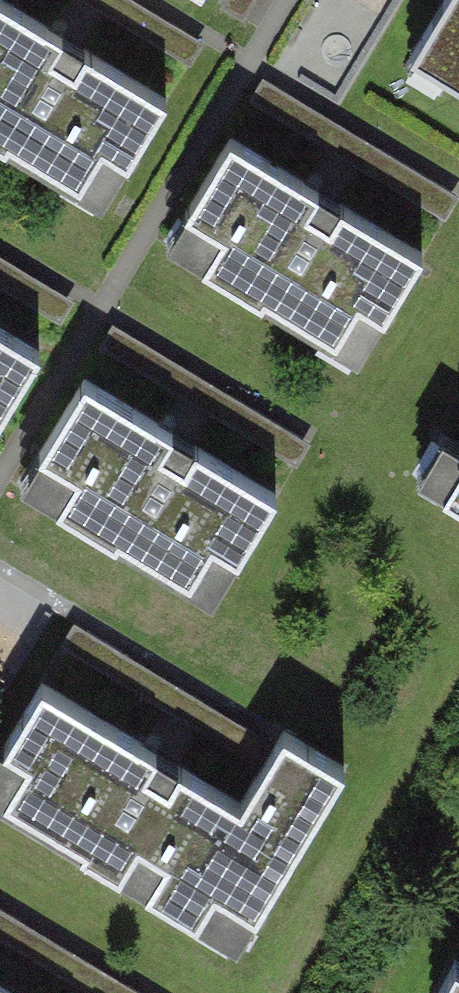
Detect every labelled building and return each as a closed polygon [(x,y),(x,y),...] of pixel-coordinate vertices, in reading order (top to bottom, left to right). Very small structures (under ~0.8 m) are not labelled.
[(7,0),(0,0),(0,142),(117,209),(180,99),(92,49),(7,0)] [(410,85),(458,113),(458,1),(410,85)] [(344,210),(231,145),(167,255),(361,367),(425,257),(344,210)] [(46,351),(0,323),(0,426),(46,351)] [(211,453),(92,385),(27,496),(231,613),(296,502),(211,453)] [(417,499),(458,523),(458,426),(417,499)] [(0,758),(0,826),(234,968),(349,779),(288,742),(242,817),(150,762),(39,694),(0,758)] [(38,969),(0,947),(0,992),(24,992),(38,969)] [(38,969),(24,992),(78,992),(38,969)]
